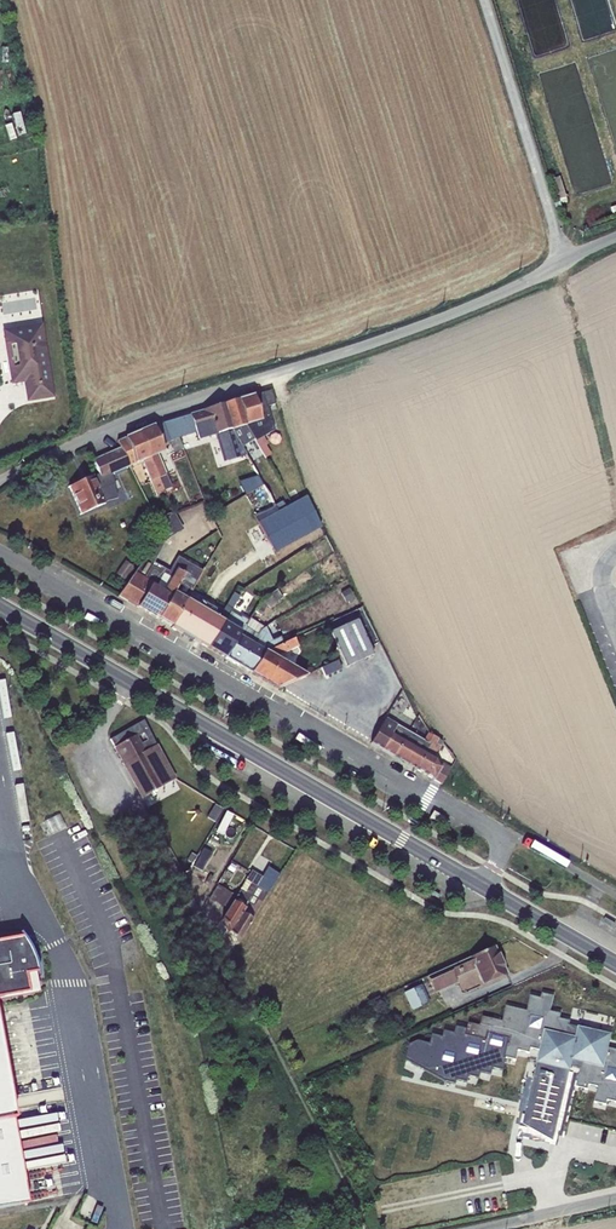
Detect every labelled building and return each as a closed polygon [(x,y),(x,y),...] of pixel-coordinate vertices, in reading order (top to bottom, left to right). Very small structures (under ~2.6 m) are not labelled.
[(553,179),(560,203),(567,201),(560,177),(553,179)] [(38,324),(1,330),(10,384),(26,382),(29,398),(50,395),(38,324)] [(261,393),(238,400),(245,426),(253,440),(254,441),(263,436),(274,430),(266,407),(265,407),(261,393)] [(238,400),(223,405),(231,431),(240,447),(253,440),(245,426),(238,400)] [(223,405),(189,415),(194,433),(196,441),(215,435),(223,463),(246,455),(240,447),(231,431),(223,405)] [(189,415),(170,421),(179,439),(194,433),(189,415)] [(170,421),(153,426),(161,445),(169,443),(173,452),(183,449),(179,439),(170,421)] [(153,426),(139,432),(163,490),(171,487),(157,454),(164,452),(161,445),(153,426)] [(163,490),(139,432),(116,442),(120,447),(129,466),(141,461),(156,497),(164,494),(163,490)] [(263,436),(254,441),(265,458),(271,454),(265,445),(267,444),(263,436)] [(129,466),(120,447),(92,460),(98,474),(101,479),(111,475),(129,466)] [(101,479),(98,474),(92,477),(92,476),(68,487),(81,514),(108,504),(107,501),(116,499),(111,475),(101,479)] [(237,482),(244,495),(262,485),(257,476),(237,482)] [(278,512),(273,505),(254,515),(274,552),(320,527),(305,497),(278,512)] [(162,531),(165,539),(182,529),(172,512),(156,518),(162,531)] [(165,539),(162,531),(118,596),(157,619),(188,563),(173,554),(164,569),(152,562),(165,539)] [(125,560),(115,574),(123,580),(132,566),(125,560)] [(188,563),(157,619),(170,627),(186,599),(201,572),(188,563)] [(348,589),(339,593),(345,603),(348,602),(349,604),(353,602),(352,600),(354,599),(348,589)] [(261,600),(254,611),(260,615),(266,606),(269,608),(282,598),(276,590),(261,600)] [(233,593),(225,606),(231,609),(232,610),(240,597),(233,593)] [(186,599),(170,627),(207,648),(231,609),(225,606),(218,618),(186,599)] [(348,622),(362,616),(359,608),(344,614),(348,622)] [(231,609),(207,648),(224,658),(247,621),(240,616),(239,619),(230,613),(232,610),(231,609)] [(247,621),(224,658),(237,666),(260,631),(265,629),(249,618),(247,621)] [(330,635),(324,638),(328,647),(335,644),(346,667),(373,655),(357,619),(329,632),(330,635)] [(260,631),(237,666),(250,673),(264,652),(283,644),(279,637),(271,641),(265,629),(260,631)] [(264,652),(250,673),(277,689),(306,676),(274,657),(297,647),(294,639),(283,644),(264,652)] [(337,662),(321,669),(324,676),(341,669),(337,662)] [(392,757),(408,732),(385,718),(370,744),(392,757)] [(140,744),(152,738),(143,720),(131,727),(140,744)] [(140,744),(131,727),(110,739),(109,739),(141,797),(174,779),(156,746),(152,738),(140,744)] [(408,732),(392,757),(414,769),(428,744),(422,740),(408,732)] [(428,744),(414,769),(441,784),(450,768),(442,763),(439,767),(436,759),(433,756),(439,746),(435,744),(438,739),(428,733),(422,740),(428,744)] [(223,810),(214,804),(206,817),(215,823),(223,810)] [(203,848),(193,867),(200,871),(211,852),(203,848)] [(249,897),(228,932),(236,944),(279,875),(267,867),(261,877),(249,897)] [(236,896),(228,909),(221,920),(228,932),(249,897),(261,877),(251,871),(236,896)] [(223,906),(231,893),(217,885),(209,898),(222,907),(223,906)] [(231,893),(223,906),(228,909),(236,896),(231,893)] [(43,991),(38,971),(41,970),(40,966),(39,963),(38,960),(36,954),(35,951),(33,947),(30,942),(28,939),(24,934),(0,939),(0,1000),(43,991)] [(493,946),(426,977),(434,994),(456,984),(455,979),(474,971),(481,986),(506,974),(493,946)] [(429,1003),(421,985),(403,993),(411,1011),(429,1003)] [(569,1071),(570,1067),(575,1067),(580,1069),(575,1087),(587,1090),(588,1085),(597,1087),(594,1103),(606,1105),(607,1101),(615,1103),(615,1050),(607,1048),(610,1035),(578,1028),(577,1033),(567,1031),(569,1021),(559,1019),(560,1014),(550,1012),(553,997),(541,994),(540,999),(530,996),(526,1011),(505,1007),(502,1022),(482,1017),(480,1026),(468,1023),(466,1030),(456,1027),(454,1034),(444,1031),(442,1037),(431,1035),(429,1044),(417,1041),(410,1045),(406,1061),(444,1082),(455,1084),(456,1080),(466,1083),(468,1076),(478,1079),(480,1072),(490,1075),(492,1068),(502,1071),(505,1058),(515,1061),(518,1051),(529,1054),(530,1049),(539,1051),(533,1078),(538,1079),(526,1127),(552,1133),(566,1071),(569,1071)] [(374,1007),(364,1011),(371,1026),(380,1022),(374,1007)] [(35,1201),(0,1019),(0,1208),(35,1201)] [(538,1079),(533,1078),(522,1125),(553,1142),(569,1071),(566,1071),(552,1133),(526,1127),(538,1079)]
